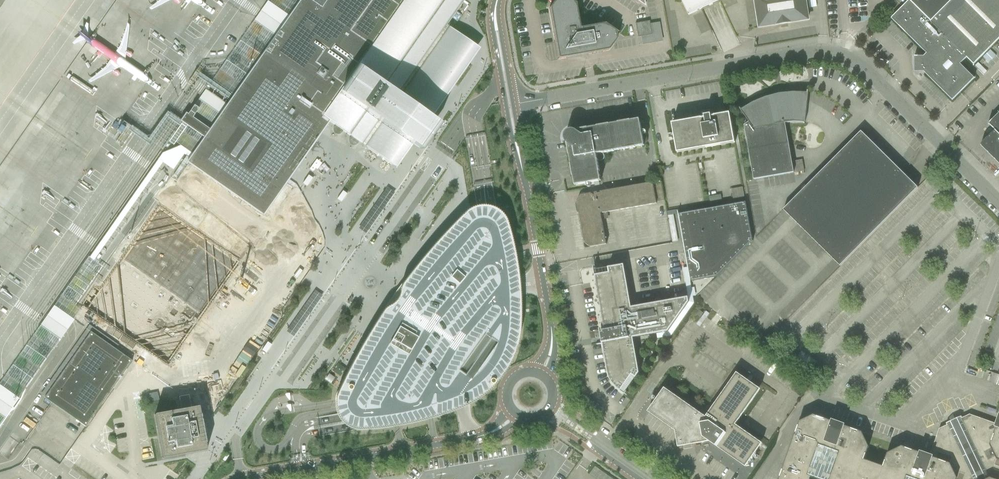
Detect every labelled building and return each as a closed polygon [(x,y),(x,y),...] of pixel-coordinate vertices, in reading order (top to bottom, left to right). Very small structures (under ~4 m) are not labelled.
[(193,106),(187,115),(185,113),(179,121),(181,123),(0,382),(0,426),(81,311),(74,306),(102,266),(94,261),(162,163),(172,170),(183,154),(190,159),(204,139),(210,131),(238,91),(241,85),(259,61),(261,57),(301,0),(268,0),(193,106)] [(188,163),(193,167),(194,168),(202,173),(203,174),(207,177),(231,194),(232,194),(251,207),(251,208),(258,213),(276,188),(281,181),(325,118),(331,122),(335,126),(334,126),(334,127),(333,127),(333,128),(333,129),(333,130),(333,131),(333,132),(334,132),(334,133),(335,134),(336,134),(336,135),(337,135),(338,135),(339,135),(340,134),(341,134),(341,133),(342,133),(342,132),(343,132),(343,131),(348,135),(351,137),(350,137),(349,138),(349,139),(349,140),(348,140),(348,141),(348,142),(349,142),(349,143),(349,144),(350,144),(350,145),(351,145),(352,145),(352,146),(353,146),(354,146),(355,146),(356,145),(357,145),(357,144),(358,144),(358,143),(358,142),(371,151),(379,157),(390,164),(392,166),(405,147),(407,144),(408,143),(418,150),(425,141),(436,124),(426,117),(426,116),(429,112),(475,46),(459,34),(459,33),(459,32),(459,31),(459,30),(458,30),(458,29),(457,29),(456,29),(455,29),(454,29),(453,29),(453,30),(452,30),(444,24),(461,0),(301,0),(261,57),(259,61),(241,85),(238,91),(210,131),(191,118),(198,109),(193,106),(187,115),(185,113),(179,121),(181,123),(204,139),(190,159),(188,163)] [(558,59),(608,50),(618,37),(616,37),(615,34),(617,33),(604,24),(579,29),(575,4),(569,0),(555,0),(549,9),(555,41),(558,59)] [(684,6),(688,15),(721,0),(681,0),(684,6)] [(760,27),(777,25),(779,24),(778,23),(789,21),(789,23),(791,22),(808,20),(805,0),(756,0),(760,27)] [(923,72),(952,100),(974,78),(960,64),(967,58),(973,64),(998,39),(998,0),(909,0),(891,19),(926,54),(923,56),(914,56),(914,72),(923,72)] [(635,24),(637,34),(638,34),(641,33),(641,36),(641,37),(643,44),(662,41),(658,23),(650,25),(650,24),(649,25),(646,26),(645,22),(646,22),(635,24)] [(763,178),(794,173),(785,123),(794,122),(804,123),(804,124),(805,124),(807,101),(808,91),(807,91),(807,93),(793,93),(780,94),(766,97),(753,103),(741,110),(740,108),(739,108),(749,122),(744,126),(754,180),(763,178)] [(672,124),(675,139),(677,153),(735,143),(730,113),(711,117),(711,115),(704,116),(705,118),(672,124)] [(980,145),(982,147),(987,152),(989,154),(994,159),(996,161),(998,164),(998,113),(988,124),(989,125),(989,124),(995,130),(992,133),(991,135),(987,138),(982,144),(980,145)] [(576,131),(574,131),(573,131),(572,131),(571,131),(570,131),(569,132),(568,132),(568,133),(567,133),(567,134),(566,134),(566,135),(566,136),(566,137),(566,138),(566,139),(566,140),(566,141),(567,142),(567,143),(573,177),(575,186),(584,184),(586,184),(588,183),(601,181),(599,172),(600,172),(598,160),(597,160),(596,154),(602,153),(602,154),(625,149),(635,148),(635,147),(644,146),(642,133),(642,131),(640,119),(631,121),(576,130),(576,131)] [(805,188),(783,210),(840,267),(911,195),(918,188),(861,132),(854,139),(817,176),(810,183),(805,188)] [(656,202),(664,201),(661,183),(659,183),(658,179),(652,180),(653,183),(591,194),(581,195),(577,201),(584,243),(590,247),(600,246),(606,244),(602,219),(607,218),(607,213),(647,205),(657,204),(656,202)] [(366,235),(395,194),(388,189),(359,229),(366,235)] [(698,211),(678,214),(680,224),(690,281),(717,277),(722,272),(752,241),(747,212),(746,202),(722,206),(698,211)] [(477,207),(474,207),(468,209),(463,213),(453,224),(445,232),(436,243),(418,263),(410,273),(398,289),(395,293),(382,312),(366,338),(362,344),(351,365),(342,382),(335,397),(334,401),(334,403),(334,406),(334,411),(334,412),(336,416),(338,419),(339,421),(342,424),(346,427),(351,430),(359,431),(369,430),(381,429),(395,427),(396,427),(408,425),(425,421),(430,419),(439,417),(453,412),(464,407),(477,401),(485,394),(491,389),(496,383),(501,377),(508,368),(513,357),(516,345),(518,339),(519,324),(519,314),(519,303),(518,288),(516,271),(515,262),(513,255),(511,245),(510,239),(506,225),(505,221),(503,219),(500,215),(498,212),(495,210),(489,208),(486,207),(483,206),(480,206),(477,207)] [(608,268),(608,269),(609,273),(606,274),(599,275),(595,275),(595,276),(592,276),(592,277),(595,276),(604,330),(600,331),(602,343),(596,344),(596,345),(602,343),(607,371),(608,374),(608,377),(609,379),(611,381),(612,384),(614,386),(616,388),(618,390),(620,391),(621,391),(622,389),(623,389),(622,389),(628,380),(632,375),(635,378),(636,378),(639,373),(633,338),(668,332),(689,302),(688,297),(631,307),(624,265),(618,266),(608,268)] [(654,268),(641,270),(643,283),(656,281),(654,268)] [(294,338),(323,297),(315,292),(287,332),(294,338)] [(132,362),(132,361),(91,332),(45,398),(86,427),(132,362)] [(814,374),(823,377),(826,369),(817,366),(814,374)] [(745,466),(751,458),(761,444),(734,425),(759,390),(737,374),(706,418),(665,389),(649,412),(675,430),(678,447),(711,441),(745,466)] [(189,396),(179,398),(181,410),(170,412),(169,412),(168,413),(156,415),(155,415),(154,415),(154,416),(154,417),(155,417),(157,429),(156,430),(157,431),(159,443),(159,444),(159,445),(160,445),(162,458),(161,458),(161,459),(162,459),(162,460),(163,460),(164,459),(176,457),(177,457),(178,457),(178,456),(190,454),(190,455),(191,455),(192,455),(192,454),(205,452),(206,452),(207,451),(207,450),(206,450),(204,438),(204,437),(204,436),(204,435),(203,435),(206,435),(206,429),(203,423),(201,424),(201,423),(202,423),(202,422),(201,422),(201,421),(199,409),(199,408),(199,407),(198,407),(197,407),(197,408),(191,409),(190,399),(189,396)] [(842,425),(840,428),(833,426),(834,423),(814,416),(799,422),(782,471),(779,478),(998,478),(998,426),(997,425),(970,415),(961,419),(963,424),(950,430),(948,425),(940,429),(930,457),(929,460),(921,457),(922,454),(902,447),(888,454),(883,467),(864,461),(868,447),(862,433),(842,425)]
